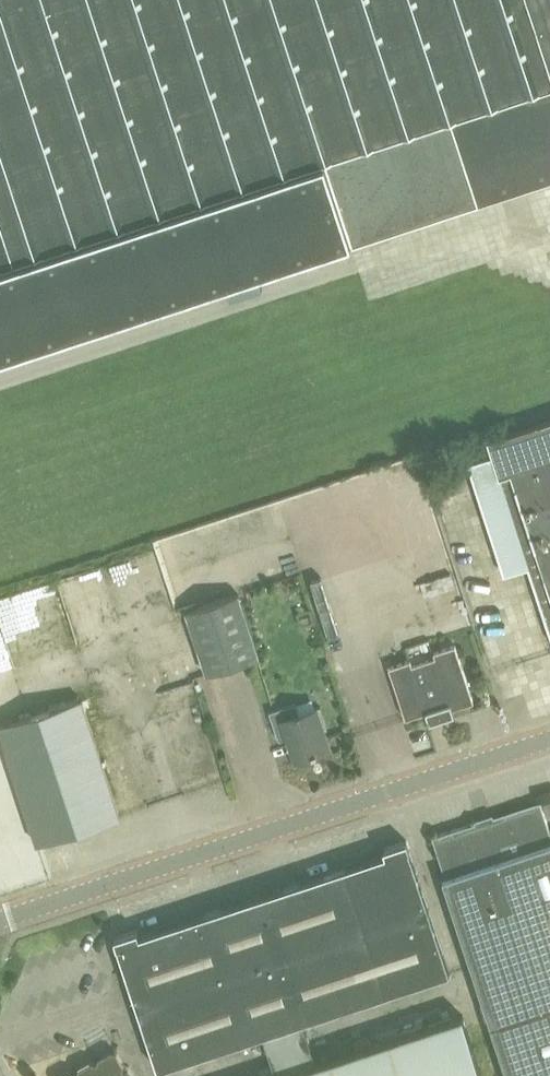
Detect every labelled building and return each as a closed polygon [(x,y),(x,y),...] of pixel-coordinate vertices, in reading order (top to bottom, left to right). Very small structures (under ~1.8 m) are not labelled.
[(479,202),(536,370),(549,366),(549,0),(0,0),(0,360),(479,202)] [(491,454),(528,566),(549,632),(549,420),(509,433),(507,426),(499,429),(501,436),(487,441),(491,454)] [(504,574),(528,566),(491,454),(468,463),(504,574)] [(207,674),(261,657),(240,593),(186,610),(207,674)] [(474,701),(456,645),(434,652),(436,657),(413,664),(411,660),(390,667),(407,718),(427,711),(429,717),(425,718),(426,721),(430,720),(431,721),(455,713),(453,708),(474,701)] [(122,816),(83,698),(0,725),(0,732),(37,844),(122,816)] [(300,713),(297,702),(270,711),(278,736),(279,736),(281,740),(289,738),(296,759),(331,747),(318,707),(300,713)] [(192,792),(232,782),(213,703),(192,708),(197,728),(178,732),(192,792)] [(433,836),(447,877),(443,878),(508,1075),(549,1075),(549,828),(546,817),(542,804),(541,801),(494,816),(494,813),(475,819),(476,822),(433,836)] [(407,840),(385,847),(387,854),(140,935),(138,930),(116,938),(159,1069),(265,1034),(279,1075),(484,1075),(464,1015),(318,1064),(303,1019),(449,968),(407,840)] [(117,1050),(113,1049),(99,1056),(98,1062),(93,1060),(79,1067),(78,1073),(73,1071),(63,1075),(131,1075),(128,1071),(123,1069),(125,1064),(117,1050)]
